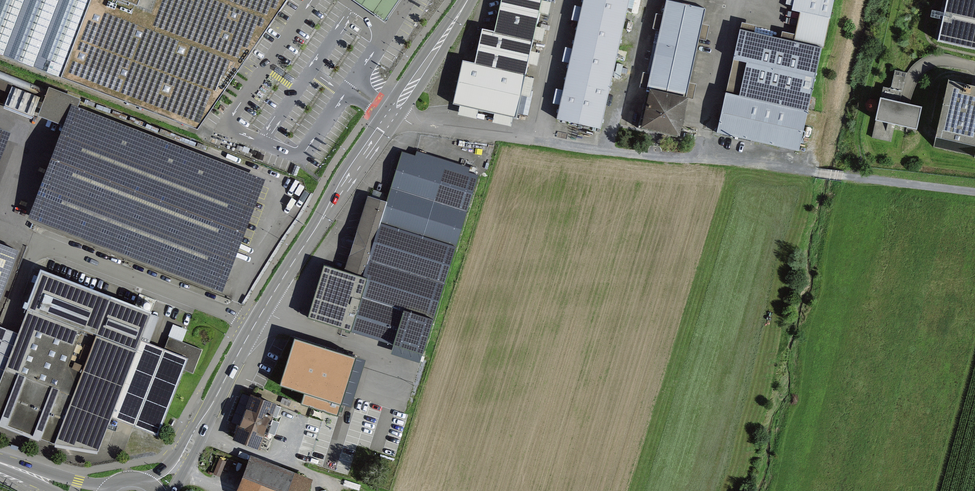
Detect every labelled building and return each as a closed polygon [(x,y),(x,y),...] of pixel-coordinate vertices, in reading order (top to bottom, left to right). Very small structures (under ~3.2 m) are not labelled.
[(24,0),(0,0),(0,54),(3,55),(24,0)] [(196,129),(287,0),(24,0),(3,55),(196,129)] [(530,40),(539,0),(495,0),(488,31),(530,40)] [(551,123),(595,131),(624,0),(579,0),(551,123)] [(819,45),(830,0),(792,0),(790,10),(798,12),(792,38),(819,45)] [(940,33),(974,41),(974,0),(947,0),(940,33)] [(701,9),(662,1),(633,129),(674,139),(701,9)] [(819,45),(792,38),(738,25),(730,61),(742,64),(734,95),(723,93),(713,135),(794,154),(819,45)] [(530,40),(488,31),(475,28),(468,64),(457,62),(450,105),(514,119),(530,40)] [(0,71),(0,88),(9,92),(11,85),(44,97),(47,89),(0,71)] [(949,76),(933,146),(974,155),(974,82),(949,76)] [(39,98),(11,87),(4,106),(32,117),(36,107),(41,109),(43,103),(38,101),(39,98)] [(40,115),(68,125),(73,113),(78,100),(50,89),(40,115)] [(918,125),(922,103),(880,95),(876,116),(918,125)] [(259,185),(73,113),(68,125),(38,205),(223,276),(259,185)] [(9,132),(0,128),(0,154),(9,132)] [(415,153),(402,149),(386,199),(367,193),(345,266),(324,259),(308,314),(349,327),(392,340),(423,349),(478,173),(468,170),(470,165),(417,149),(415,153)] [(0,243),(0,281),(13,248),(0,243)] [(42,272),(0,380),(0,423),(53,444),(98,451),(111,418),(158,436),(184,369),(193,373),(202,350),(169,337),(165,349),(141,340),(151,313),(42,272)] [(281,402),(252,391),(237,429),(234,437),(262,448),(281,402)] [(250,455),(236,490),(307,490),(312,479),(250,455)]
